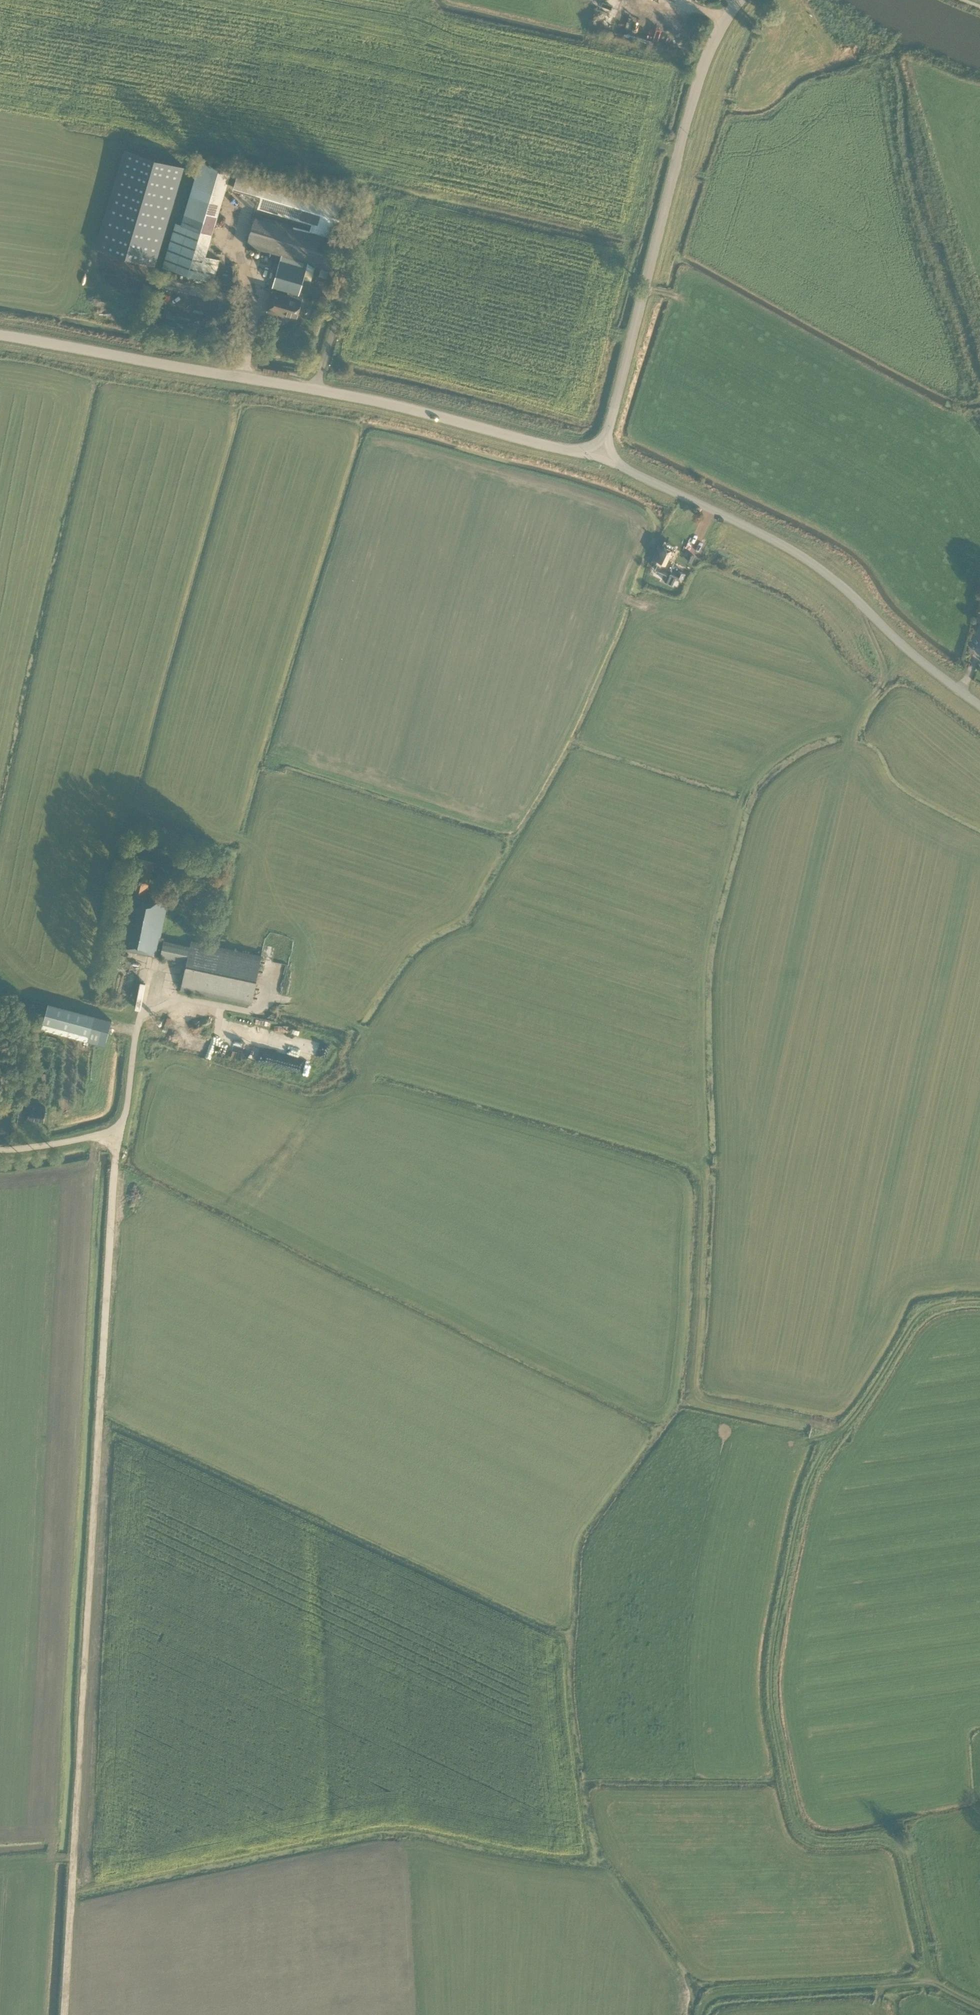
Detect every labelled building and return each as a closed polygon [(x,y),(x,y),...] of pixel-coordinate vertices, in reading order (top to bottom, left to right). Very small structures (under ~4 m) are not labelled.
[(213,204),(216,193),(224,195),(228,182),(234,184),(234,187),(253,193),(259,175),(232,167),(231,170),(200,161),(190,197),(213,204)] [(288,295),(272,291),(267,311),(283,316),(284,314),(297,318),(302,298),(296,296),(297,294),(299,295),(300,291),(307,293),(311,281),(303,279),(306,268),(308,263),(322,267),(318,278),(325,280),(328,269),(329,269),(338,239),(256,214),(247,244),(304,261),(302,267),(281,260),(273,287),(289,291),(288,295)] [(214,314),(200,318),(203,326),(216,321),(214,314)] [(218,325),(216,335),(225,337),(227,327),(218,325)] [(662,569),(664,564),(667,565),(670,559),(671,560),(673,554),(671,553),(673,550),(665,546),(663,551),(661,550),(656,560),(660,562),(657,567),(662,569)] [(671,568),(668,574),(681,580),(684,574),(679,571),(678,572),(671,568)] [(181,990),(252,1004),(262,955),(192,941),(191,946),(164,941),(165,938),(161,937),(170,896),(147,891),(153,861),(139,858),(135,876),(132,890),(130,890),(118,947),(187,962),(181,990)] [(49,1003),(42,1028),(107,1045),(113,1020),(49,1003)]
